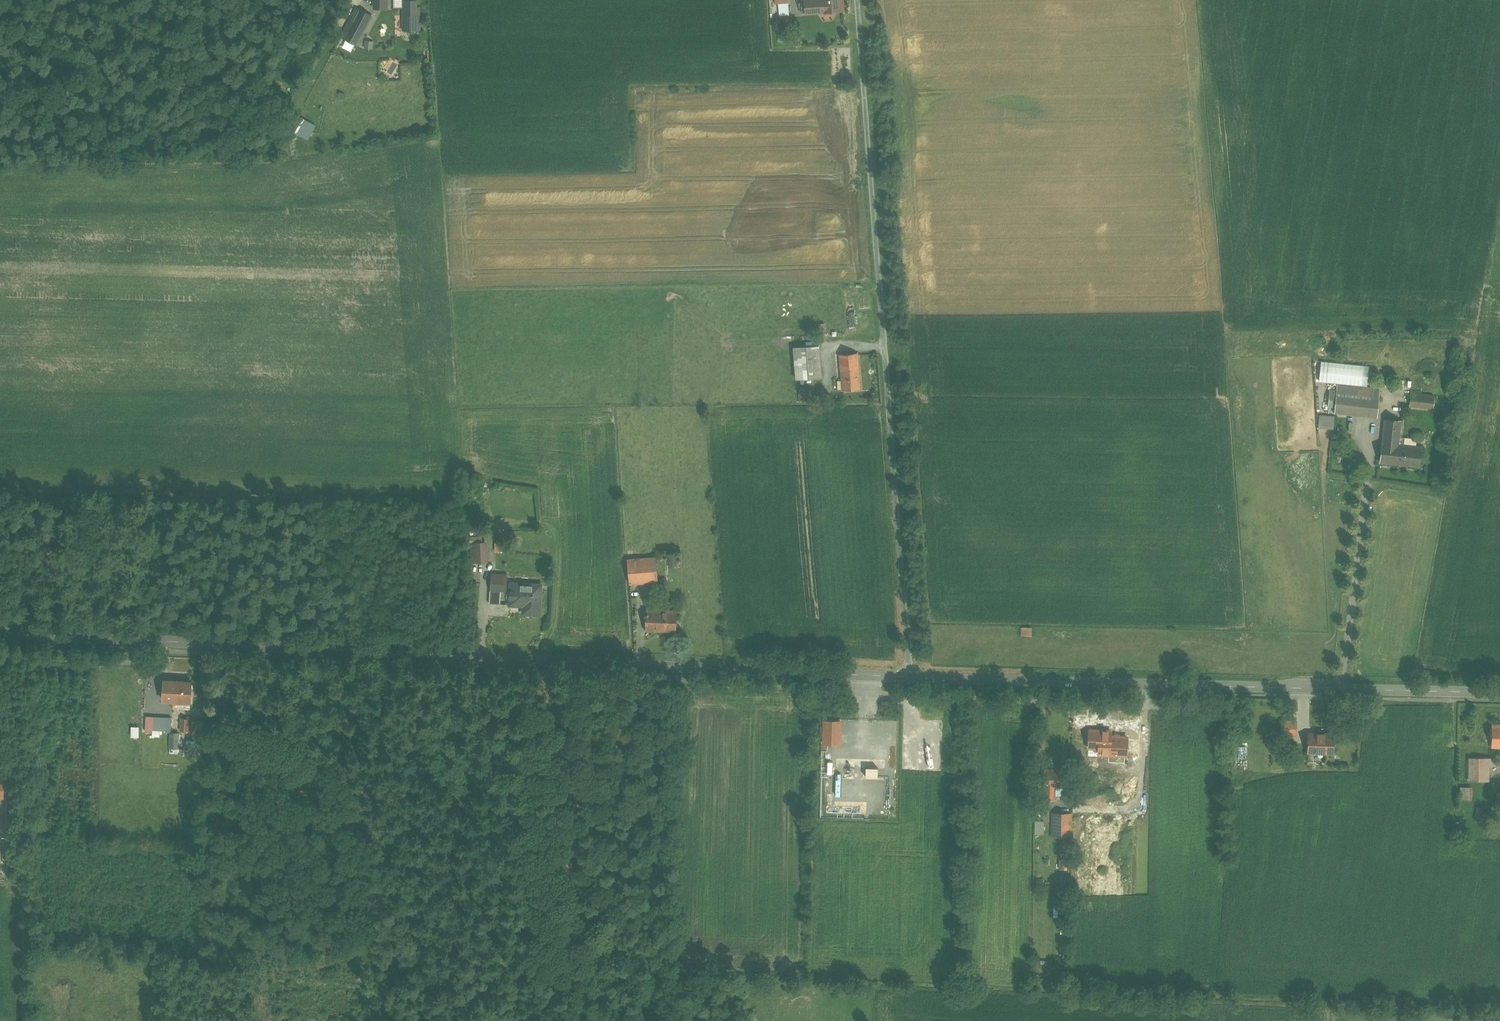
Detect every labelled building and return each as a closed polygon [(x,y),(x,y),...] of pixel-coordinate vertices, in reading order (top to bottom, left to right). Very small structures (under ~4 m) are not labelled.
[(375,8),(387,8),(387,0),(375,0),(375,8)] [(404,30),(420,30),(420,6),(417,6),(417,0),(403,0),(404,30)] [(777,14),(788,14),(788,0),(777,0),(777,14)] [(801,0),(802,12),(843,9),(843,0),(807,0),(801,0)] [(358,8),(342,37),(357,45),(373,15),(358,8)] [(790,26),(790,15),(781,15),(781,26),(790,26)] [(301,117),(294,132),(308,139),(315,124),(301,117)] [(795,347),(797,379),(821,378),(819,345),(795,347)] [(857,353),(840,354),(843,390),(860,389),(857,353)] [(1366,389),(1337,386),(1337,392),(1330,392),(1328,406),(1335,406),(1334,413),(1377,417),(1379,397),(1365,395),(1366,389)] [(798,388),(799,401),(811,400),(810,388),(798,388)] [(1435,396),(1411,394),(1410,405),(1433,408),(1435,396)] [(1318,429),(1333,430),(1334,416),(1319,414),(1318,429)] [(1385,418),(1383,442),(1400,444),(1402,420),(1385,418)] [(1383,442),(1382,442),(1380,462),(1420,466),(1422,446),(1400,444),(1383,442)] [(472,541),(472,563),(482,562),(482,541),(472,541)] [(495,542),(494,552),(502,552),(503,543),(495,542)] [(657,557),(628,559),(630,583),(658,581),(657,557)] [(491,574),(489,603),(501,604),(501,590),(507,590),(508,575),(491,574)] [(542,584),(512,583),(510,604),(529,605),(529,613),(540,613),(542,584)] [(647,606),(646,629),(677,630),(678,611),(664,610),(664,607),(647,606)] [(1021,636),(1032,636),(1032,627),(1021,627),(1021,636)] [(192,682),(165,681),(164,697),(191,698),(192,682)] [(171,730),(171,717),(146,716),(145,729),(171,730)] [(190,718),(181,718),(181,731),(190,731),(190,718)] [(1297,718),(1281,718),(1281,734),(1297,734),(1297,718)] [(841,721),(824,721),(824,744),(841,744),(841,721)] [(130,726),(130,736),(138,736),(139,726),(130,726)] [(1335,731),(1308,731),(1307,752),(1334,753),(1335,731)] [(169,753),(179,752),(179,732),(168,732),(169,753)] [(192,739),(187,739),(187,753),(201,753),(201,733),(192,733),(192,739)] [(1246,742),(1234,741),(1234,759),(1246,759),(1246,742)] [(1497,758),(1470,758),(1469,780),(1489,781),(1489,765),(1497,765),(1497,758)] [(1068,769),(1045,769),(1045,799),(1055,799),(1055,787),(1068,787),(1068,769)] [(1472,799),(1472,786),(1461,786),(1461,799),(1472,799)] [(1072,813),(1053,813),(1052,836),(1072,836),(1072,813)] [(1034,820),(1034,833),(1044,834),(1044,820),(1034,820)]
